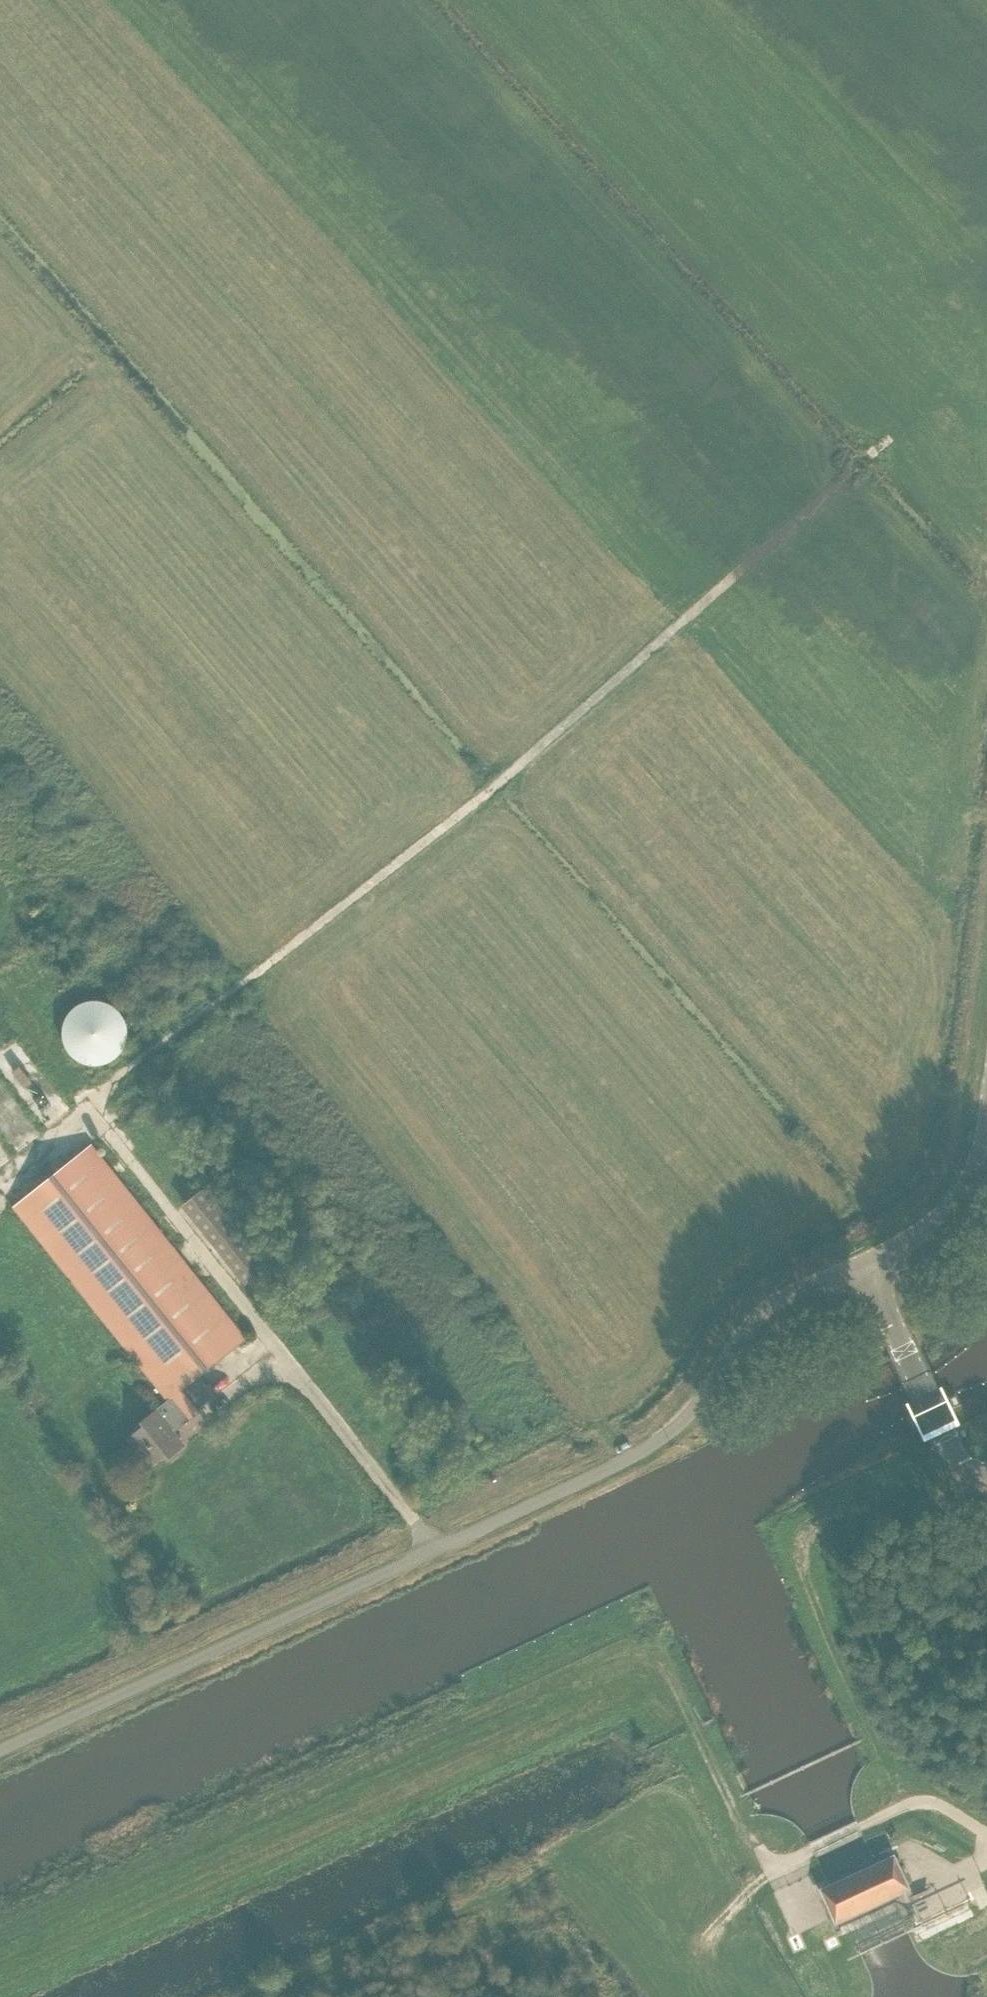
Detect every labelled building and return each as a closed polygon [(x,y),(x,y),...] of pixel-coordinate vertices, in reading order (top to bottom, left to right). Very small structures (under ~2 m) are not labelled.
[(86,1063),(91,1064),(95,1064),(98,1064),(101,1064),(104,1063),(107,1062),(110,1061),(113,1060),(116,1058),(118,1056),(121,1053),(123,1051),(124,1048),(126,1045),(127,1042),(128,1039),(129,1036),(129,1033),(129,1030),(129,1026),(128,1023),(127,1020),(126,1017),(124,1014),(122,1012),(120,1009),(118,1007),(115,1005),(112,1003),(110,1002),(107,1000),(103,1000),(100,999),(97,999),(94,999),(91,999),(87,1000),(84,1001),(81,1002),(79,1004),(76,1006),(73,1008),(71,1010),(69,1013),(68,1016),(66,1018),(65,1021),(64,1025),(64,1028),(63,1031),(63,1034),(64,1037),(65,1041),(66,1044),(67,1047),(69,1049),(70,1052),(73,1055),(75,1057),(78,1059),(80,1060),(83,1062),(86,1063)] [(186,1422),(200,1410),(182,1387),(246,1337),(92,1144),(14,1206),(168,1399),(156,1409),(155,1409),(141,1420),(144,1424),(127,1437),(150,1466),(167,1452),(170,1456),(184,1445),(172,1429),(184,1420),(186,1422)] [(250,1280),(279,1256),(216,1177),(187,1201),(250,1280)] [(836,1919),(908,1886),(894,1855),(822,1889),(836,1919)]
